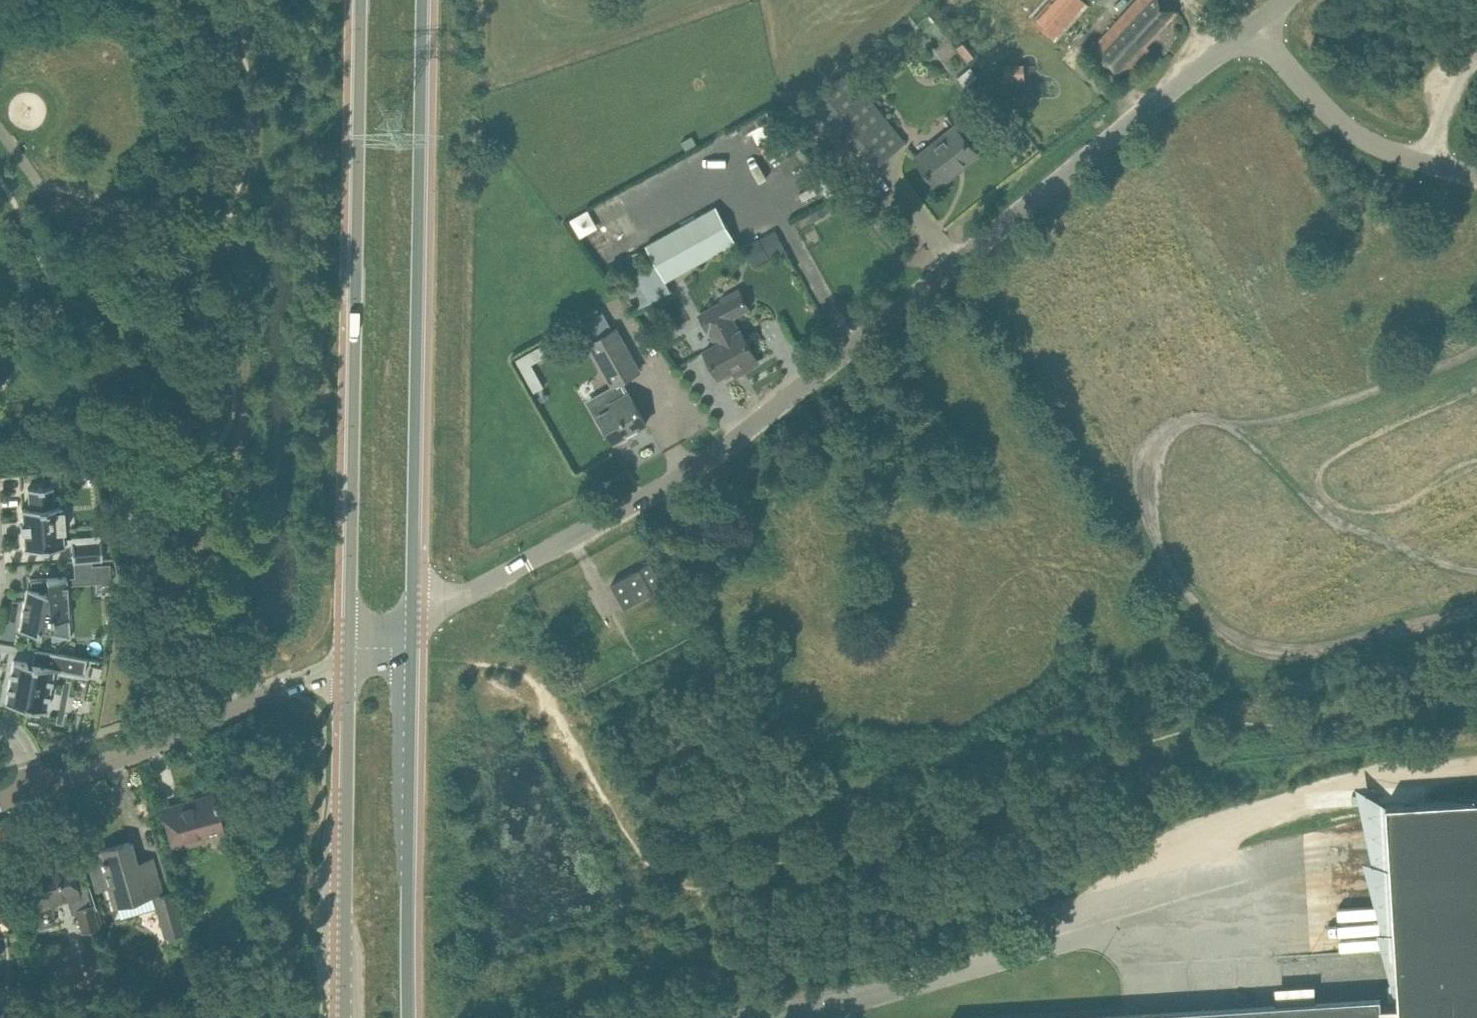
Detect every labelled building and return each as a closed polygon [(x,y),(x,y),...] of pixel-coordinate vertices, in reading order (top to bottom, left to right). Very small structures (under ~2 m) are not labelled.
[(1031,20),(1052,39),(1086,2),(1084,0),(1050,0),(1031,20)] [(1177,11),(1165,0),(1135,0),(1118,19),(1147,44),(1177,11)] [(1090,49),(1124,79),(1151,49),(1146,44),(1147,44),(1118,19),(1090,49)] [(801,108),(857,178),(904,141),(848,70),(801,108)] [(764,151),(783,143),(781,137),(783,136),(776,119),(755,127),(764,151)] [(977,154),(978,153),(966,138),(956,125),(916,157),(938,185),(957,170),(955,168),(975,152),(977,154)] [(617,279),(633,309),(660,294),(655,285),(666,280),(667,282),(736,242),(715,205),(646,245),(654,258),(617,279)] [(581,236),(600,228),(593,209),(573,217),(581,236)] [(700,314),(709,329),(717,343),(705,350),(719,375),(740,363),(743,369),(758,361),(741,330),(739,331),(732,317),(749,307),(738,288),(722,298),(723,300),(700,314)] [(615,326),(589,342),(614,386),(640,370),(615,326)] [(535,362),(558,351),(552,340),(519,356),(536,390),(546,385),(535,362)] [(614,440),(647,422),(630,392),(613,401),(611,396),(595,405),(614,440)] [(38,486),(38,487),(28,488),(29,507),(22,508),(23,524),(21,524),(21,532),(23,532),(24,548),(64,546),(64,544),(72,543),(73,561),(91,560),(102,559),(100,535),(64,537),(63,531),(65,531),(64,510),(62,510),(62,505),(54,506),(53,486),(43,487),(43,486),(38,486)] [(74,576),(92,575),(93,581),(111,580),(110,563),(91,564),(91,560),(73,561),(74,576)] [(651,561),(611,583),(624,607),(664,585),(660,579),(651,561)] [(31,588),(26,587),(19,628),(70,638),(66,576),(30,578),(30,580),(31,580),(31,588)] [(38,650),(34,649),(31,662),(13,659),(5,702),(46,710),(54,668),(84,674),(84,672),(86,658),(38,650)] [(1386,804),(1357,786),(1373,862),(1364,859),(1372,888),(1379,921),(1382,932),(1377,931),(1398,1005),(1381,1006),(1382,1017),(1476,1017),(1476,799),(1386,804)] [(194,803),(179,808),(177,804),(162,808),(173,847),(195,841),(194,837),(222,829),(216,806),(215,801),(214,801),(212,794),(193,799),(194,803)] [(99,850),(100,856),(114,904),(161,891),(157,875),(141,879),(129,841),(99,850)] [(75,909),(92,904),(87,887),(77,889),(74,878),(68,858),(41,866),(40,862),(25,866),(25,869),(22,870),(27,889),(31,907),(68,897),(72,912),(76,912),(75,909)] [(177,888),(157,894),(169,933),(189,927),(177,888)] [(92,904),(75,909),(76,912),(81,933),(99,928),(92,904)] [(1381,1006),(1381,996),(1037,1017),(1382,1017),(1381,1006)]
